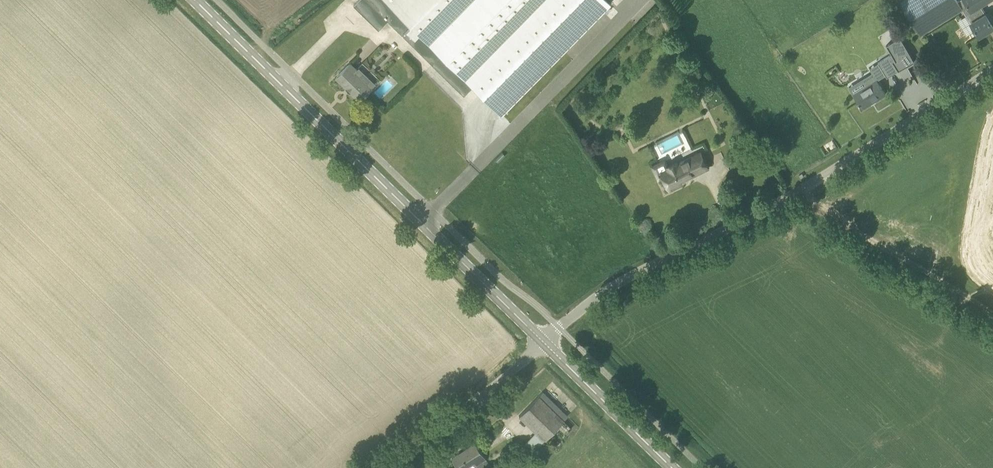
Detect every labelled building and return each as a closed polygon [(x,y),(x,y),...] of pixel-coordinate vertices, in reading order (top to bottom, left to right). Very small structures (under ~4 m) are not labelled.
[(432,63),(465,95),(475,85),(503,113),(612,1),(611,0),(359,0),(354,4),(379,29),(389,20),(432,63)] [(959,0),(958,0),(900,0),(899,0),(921,35),(963,9),(964,8),(959,0)] [(981,5),(989,0),(959,0),(964,8),(963,9),(980,35),(987,32),(992,29),(992,23),(991,19),(990,20),(986,13),(981,5)] [(892,54),(879,62),(887,77),(898,70),(915,60),(900,37),(887,45),(892,54)] [(371,88),(348,65),(336,77),(359,100),(371,88)] [(854,93),(862,107),(886,93),(877,79),(854,93)] [(670,172),(663,175),(670,189),(682,183),(681,180),(708,167),(701,152),(678,163),(677,161),(668,166),(670,172)] [(519,416),(544,440),(568,416),(543,391),(519,416)] [(486,459),(474,443),(452,459),(459,467),(465,467),(474,462),(476,466),(486,459)]
